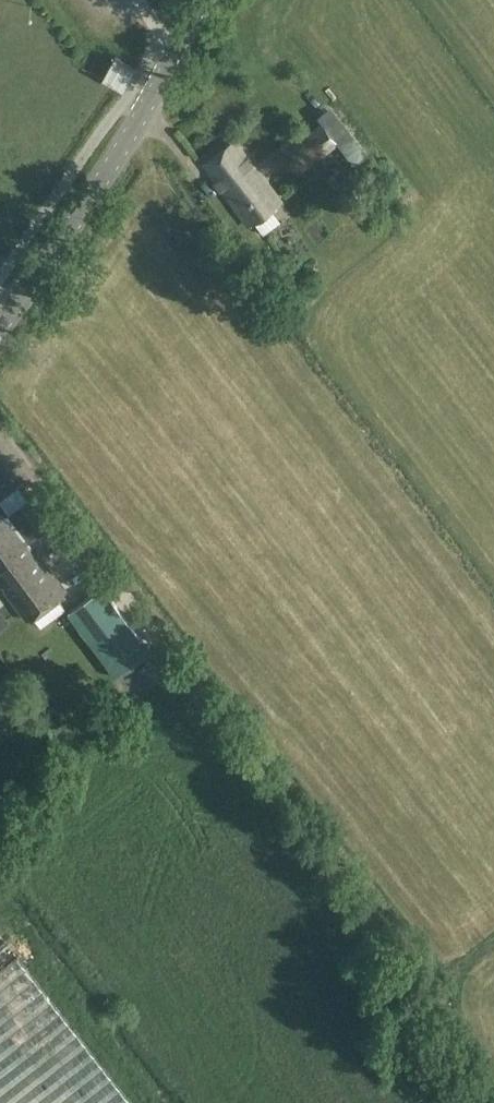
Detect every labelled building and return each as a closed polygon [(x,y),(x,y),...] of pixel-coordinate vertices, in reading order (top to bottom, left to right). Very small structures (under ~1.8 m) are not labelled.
[(122,88),(134,69),(115,57),(103,77),(122,88)] [(319,111),(337,133),(351,122),(333,100),(319,111)] [(289,121),(280,129),(286,135),(295,128),(289,121)] [(322,121),(287,148),(309,177),(344,151),(322,121)] [(279,203),(233,142),(203,164),(249,226),(279,203)] [(27,620),(66,592),(36,552),(33,554),(3,514),(0,516),(0,583),(27,620)] [(0,970),(0,1102),(132,1102),(19,956),(0,970)]
